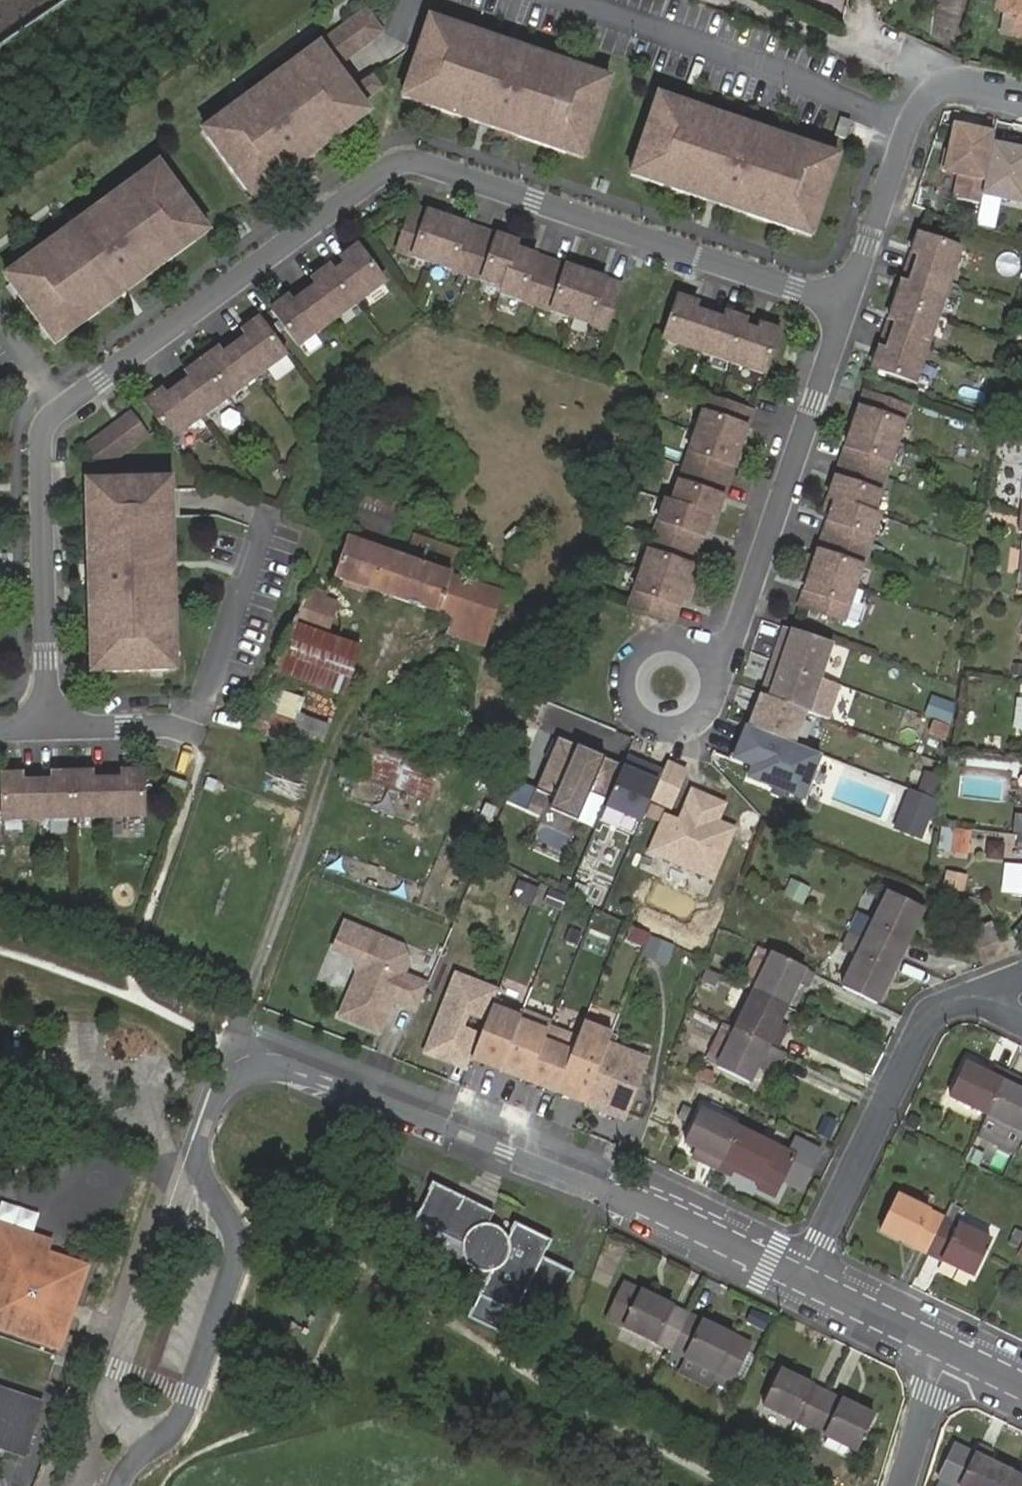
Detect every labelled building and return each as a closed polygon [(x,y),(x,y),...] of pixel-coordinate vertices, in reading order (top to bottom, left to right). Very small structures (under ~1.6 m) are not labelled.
[(997,7),(1011,11),(1006,35),(1021,38),(1021,0),(999,0),(997,7)] [(607,87),(425,29),(400,109),(581,167),(607,87)] [(226,121),(199,138),(243,209),(366,132),(359,119),(377,108),(370,97),(352,109),(336,84),(384,53),(370,31),(226,121)] [(838,160),(656,102),(631,182),(812,240),(838,160)] [(991,144),(993,133),(952,126),(948,150),(945,149),(942,171),(955,173),(961,179),(958,199),(980,203),(981,194),(991,144)] [(991,144),(981,194),(1021,202),(1021,150),(991,144)] [(152,167),(0,263),(0,285),(35,340),(197,239),(152,167)] [(516,253),(410,218),(396,261),(502,296),(499,303),(606,339),(620,297),(513,261),(516,253)] [(920,237),(874,371),(915,385),(961,251),(920,237)] [(382,294),(358,257),(268,314),(292,351),(382,294)] [(779,337),(678,303),(663,345),(765,379),(779,337)] [(277,360),(253,322),(134,397),(158,435),(277,360)] [(910,410),(866,395),(829,501),(837,504),(800,609),(845,624),(881,519),(873,516),(910,410)] [(752,416),(708,402),(672,508),(665,506),(630,612),(673,627),(709,521),(716,523),(752,416)] [(99,471),(150,435),(131,408),(81,445),(99,471)] [(1008,433),(1007,447),(1021,448),(1021,435),(1008,433)] [(160,474),(76,480),(92,670),(175,664),(160,474)] [(455,577),(464,551),(413,534),(406,557),(385,549),(396,515),(393,513),(397,504),(377,497),(373,506),(359,502),(334,579),(441,616),(455,577)] [(454,621),(449,632),(501,649),(518,595),(455,577),(441,616),(454,621)] [(329,608),(304,599),(298,615),(323,624),(329,608)] [(275,672),(342,695),(360,646),(294,625),(275,672)] [(833,647),(787,630),(774,663),(821,681),(833,647)] [(821,681),(774,663),(762,697),(806,714),(828,722),(840,688),(821,681)] [(268,688),(249,736),(317,762),(335,712),(268,688)] [(806,714),(762,697),(749,730),(793,747),(806,714)] [(927,697),(925,719),(952,721),(953,699),(927,697)] [(928,736),(947,739),(950,724),(931,720),(928,736)] [(414,734),(398,727),(387,751),(371,744),(356,774),(428,797),(435,779),(403,766),(401,766),(414,734)] [(749,730),(743,727),(730,760),(754,770),(749,781),(774,791),(783,795),(804,803),(822,758),(793,747),(749,730)] [(622,765),(558,738),(538,787),(557,794),(552,806),(579,818),(592,789),(609,796),(622,765)] [(626,757),(622,765),(609,796),(607,802),(643,817),(653,793),(662,773),(626,757)] [(668,759),(662,773),(653,793),(672,801),(687,767),(668,759)] [(144,767),(4,778),(7,822),(148,811),(144,767)] [(923,771),(919,789),(937,792),(940,775),(923,771)] [(724,802),(693,789),(680,820),(666,814),(651,849),(713,875),(734,827),(716,819),(724,802)] [(783,795),(774,791),(772,796),(781,800),(783,795)] [(935,804),(911,794),(903,815),(927,824),(935,804)] [(927,824),(903,815),(895,834),(920,844),(927,824)] [(945,845),(955,846),(957,831),(947,830),(945,845)] [(957,831),(955,846),(954,852),(967,853),(969,832),(957,831)] [(1019,835),(1017,849),(1019,850),(1018,861),(1004,859),(1000,884),(1021,887),(1021,835),(1019,835)] [(941,888),(965,891),(968,873),(944,869),(941,888)] [(790,878),(783,896),(804,903),(810,886),(790,878)] [(861,925),(855,937),(900,957),(922,911),(886,894),(869,929),(861,925)] [(992,923),(973,928),(980,948),(999,941),(992,923)] [(417,1013),(427,988),(402,978),(408,964),(401,949),(345,925),(334,951),(351,958),(358,975),(340,1017),(378,1034),(392,1002),(417,1013)] [(651,935),(643,955),(667,965),(675,945),(651,935)] [(900,957),(855,937),(849,951),(856,957),(842,987),(878,1004),(900,957)] [(755,980),(767,951),(757,947),(744,976),(755,980)] [(816,975),(771,955),(754,991),(788,1008),(799,985),(809,990),(816,975)] [(495,1001),(451,984),(425,1052),(469,1068),(472,1061),(495,1001)] [(788,1008),(754,991),(735,1029),(779,1050),(786,1037),(777,1032),(788,1008)] [(523,1012),(495,1001),(472,1061),(500,1072),(519,1022),(523,1012)] [(547,1033),(519,1022),(500,1072),(528,1083),(547,1033)] [(779,1050),(735,1029),(716,1066),(751,1083),(759,1066),(768,1071),(772,1064),(780,1067),(787,1054),(779,1050)] [(575,1044),(547,1033),(528,1083),(556,1093),(573,1049),(575,1044)] [(607,1044),(601,1060),(584,1104),(583,1105),(623,1121),(647,1059),(607,1044)] [(601,1060),(573,1049),(556,1093),(584,1104),(601,1060)] [(467,1072),(469,1068),(425,1052),(424,1055),(467,1072)] [(988,1115),(1004,1082),(965,1063),(949,1096),(988,1115)] [(1004,1082),(988,1115),(981,1129),(978,1134),(1015,1152),(1021,1139),(1021,1091),(1004,1082)] [(718,1172),(739,1128),(701,1110),(686,1144),(694,1148),(703,1152),(699,1163),(718,1172)] [(799,1155),(739,1128),(718,1172),(733,1178),(737,1168),(762,1180),(759,1190),(779,1200),(799,1155)] [(703,1152),(694,1148),(689,1159),(699,1163),(703,1152)] [(564,1299),(579,1265),(548,1252),(555,1235),(517,1218),(510,1234),(487,1224),(492,1212),(429,1184),(415,1217),(466,1240),(465,1243),(466,1248),(467,1251),(469,1255),(474,1260),(477,1268),(483,1275),(491,1279),(485,1293),(523,1309),(533,1285),(564,1299)] [(928,1254),(945,1218),(898,1196),(881,1231),(928,1254)] [(0,1218),(0,1222),(37,1234),(43,1215),(5,1203),(0,1218)] [(990,1241),(945,1218),(928,1254),(974,1276),(990,1241)] [(0,1241),(0,1331),(59,1351),(86,1272),(47,1259),(51,1246),(12,1234),(0,1241)] [(606,1319),(669,1350),(686,1313),(623,1281),(606,1319)] [(686,1313),(669,1350),(732,1381),(750,1343),(686,1313)] [(763,1406),(808,1428),(825,1391),(781,1370),(763,1406)] [(825,1391),(808,1428),(855,1451),(873,1415),(825,1391)] [(22,1457),(38,1408),(0,1395),(0,1450),(22,1457)] [(1013,1471),(990,1459),(993,1453),(978,1446),(959,1485),(1006,1485),(1013,1471)] [(1013,1471),(1006,1485),(1021,1485),(1021,1475),(1013,1471)]
